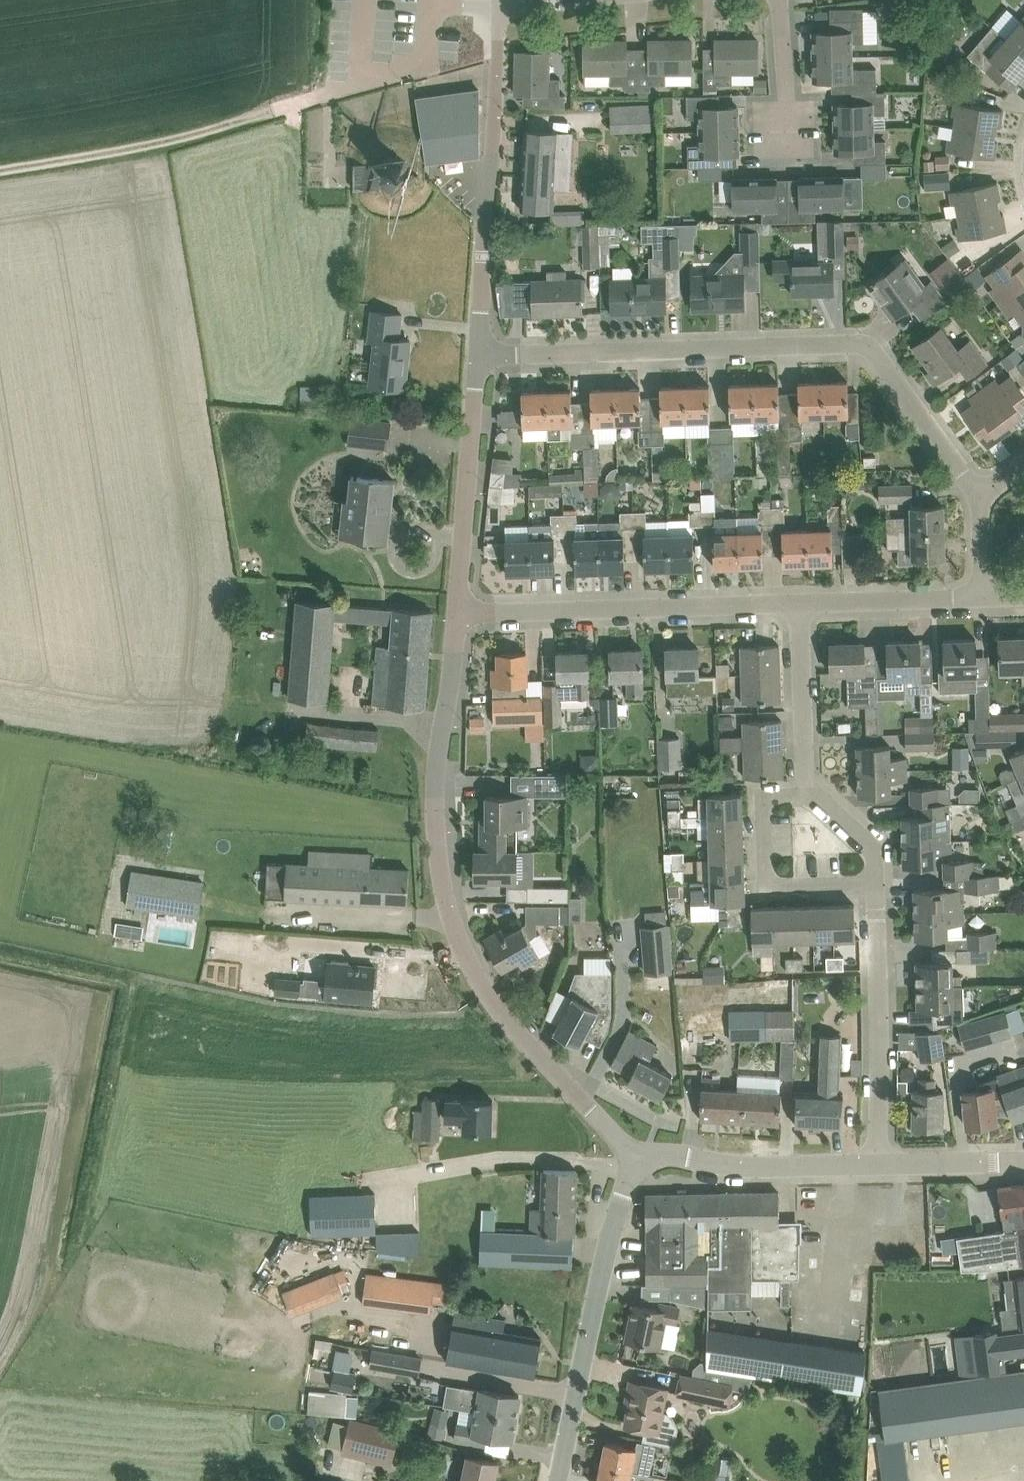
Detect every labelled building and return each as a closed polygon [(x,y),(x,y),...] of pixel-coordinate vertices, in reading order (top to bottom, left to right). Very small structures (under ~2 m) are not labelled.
[(887,9),(900,18),(907,8),(895,0),(893,0),(887,9)] [(1006,37),(1023,53),(1023,17),(1006,37)] [(813,32),(814,56),(823,56),(853,55),(852,42),(864,42),(864,19),(839,19),(839,31),(813,32)] [(1023,71),(1023,53),(1006,37),(990,56),(988,54),(980,64),(995,76),(1011,90),(1023,75),(1023,72),(1023,71)] [(716,39),(716,47),(716,67),(704,67),(705,89),(718,89),(718,83),(733,83),(733,71),(759,71),(758,39),(716,39)] [(626,89),(639,89),(639,67),(627,67),(627,40),(585,40),(585,84),(626,84),(626,89)] [(639,67),(639,89),(639,96),(652,96),(651,84),(667,84),(666,72),(692,72),(692,40),(650,40),(650,67),(639,67)] [(517,51),(516,93),(543,93),(543,105),(566,106),(566,94),(561,94),(561,78),(549,77),(549,52),(517,51)] [(853,55),(823,56),(814,56),(814,80),(840,79),(840,91),(860,91),(877,91),(877,68),(853,68),(853,55)] [(767,78),(755,78),(755,83),(755,92),(767,92),(767,78)] [(970,101),(974,84),(954,80),(950,96),(970,101)] [(479,154),(480,88),(418,97),(428,161),(479,154)] [(885,90),(877,91),(860,91),(861,103),(834,104),(835,128),(874,128),(874,114),(886,114),(885,90)] [(712,106),(712,94),(687,95),(688,118),(700,117),(700,130),(739,130),(739,106),(712,106)] [(955,126),(996,133),(997,125),(1001,126),(1003,109),(956,101),(954,114),(957,114),(955,126)] [(651,130),(651,110),(650,102),(611,103),(612,131),(651,130)] [(995,140),(996,133),(955,126),(953,138),(950,137),(948,150),(995,157),(998,140),(995,140)] [(571,174),(574,131),(526,128),(524,174),(522,208),(551,210),(554,210),(555,186),(556,173),(571,174)] [(835,151),(854,151),(862,151),(862,163),(887,163),(886,140),(874,140),(874,128),(835,128),(835,151)] [(700,130),(700,143),(688,144),(689,167),(699,166),(714,166),(713,154),(740,154),(739,130),(700,130)] [(937,168),(949,168),(950,168),(949,154),(936,155),(937,168)] [(427,173),(428,161),(407,161),(404,158),(400,156),(396,155),(390,156),(386,158),(383,161),(381,164),(355,164),(355,175),(355,189),(381,189),(380,177),(394,187),(408,179),(415,179),(427,179),(427,173)] [(935,169),(935,160),(925,160),(925,169),(935,169)] [(887,176),(887,163),(862,163),(862,177),(887,176)] [(723,166),(714,166),(699,166),(699,179),(723,179),(723,166)] [(925,189),(951,187),(949,170),(924,172),(925,189)] [(801,198),(789,199),(789,221),(816,220),(816,208),(844,207),(843,175),(801,176),(801,198)] [(789,221),(789,199),(777,199),(777,178),(777,177),(734,178),(735,210),(763,209),(763,221),(772,221),(789,221)] [(959,214),(1000,206),(998,199),(1001,198),(998,181),(950,191),(953,203),(956,202),(959,214)] [(1000,206),(959,214),(961,225),(957,226),(960,239),(1007,229),(1004,212),(1001,213),(1000,206)] [(840,220),(826,221),(827,256),(842,255),(840,220)] [(759,260),(759,252),(758,221),(742,222),(743,261),(759,260)] [(600,267),(600,261),(598,225),(583,225),(584,243),(585,268),(600,267)] [(509,237),(517,246),(528,237),(520,227),(509,237)] [(848,235),(848,247),(860,247),(859,234),(848,235)] [(666,296),(665,278),(665,266),(678,265),(681,265),(680,249),(680,236),(664,236),(664,256),(651,257),(651,269),(652,278),(634,279),(616,279),(613,279),(614,311),(666,310),(666,296)] [(961,248),(954,237),(942,245),(950,256),(961,248)] [(996,284),(989,290),(999,303),(1023,285),(1023,252),(1021,249),(988,274),(996,284)] [(834,260),(810,261),(810,259),(775,259),(775,278),(793,277),(793,293),(835,292),(834,260)] [(912,304),(922,318),(946,300),(932,281),(926,286),(906,259),(870,285),(894,317),(912,304)] [(715,273),(693,274),(694,309),(745,307),(744,273),(736,273),(725,262),(715,273)] [(984,276),(978,267),(966,276),(974,287),(986,278),(984,276)] [(582,278),(567,279),(567,269),(548,269),(548,279),(534,280),(535,314),(583,312),(582,278)] [(943,280),(952,292),(967,281),(958,269),(943,280)] [(999,303),(1009,317),(1016,312),(1023,323),(1023,322),(1023,285),(999,303)] [(371,384),(405,387),(410,339),(400,338),(403,313),(372,310),(369,340),(376,341),(371,384)] [(915,345),(940,379),(960,364),(969,376),(988,362),(971,339),(958,349),(942,326),(915,345)] [(1023,340),(1023,336),(1023,334),(1021,332),(1011,339),(1016,346),(1023,340)] [(1015,348),(1010,352),(1017,363),(1023,359),(1015,348)] [(1002,358),(1010,369),(1015,365),(1007,354),(1002,358)] [(1001,384),(996,377),(983,387),(1013,427),(1023,419),(1023,392),(1012,376),(1001,384)] [(849,380),(824,381),(825,415),(848,414),(848,422),(848,438),(861,437),(860,392),(849,392),(849,380)] [(790,397),(792,440),(804,440),(803,424),(801,424),(801,416),(825,415),(824,381),(800,382),(800,397),(790,397)] [(972,381),(965,387),(970,394),(978,388),(972,381)] [(780,382),(755,383),(756,417),(779,417),(779,424),(778,425),(779,475),(792,474),(790,440),(792,440),(790,397),(780,397),(780,382)] [(731,418),(756,417),(755,383),(730,384),(731,418)] [(710,384),(686,385),(687,420),(712,419),(710,384)] [(652,396),(653,444),(666,443),(664,420),(687,420),(686,385),(661,386),(661,396),(652,396)] [(592,402),(582,402),(583,447),(585,477),(599,477),(598,437),(617,437),(617,422),(618,422),(617,387),(592,388),(592,402)] [(641,387),(617,387),(618,422),(639,421),(639,444),(653,444),(652,396),(642,397),(641,387)] [(988,445),(1013,427),(983,387),(969,397),(973,403),(962,410),(988,445)] [(549,424),(548,424),(548,439),(562,438),(561,423),(570,423),(571,447),(583,447),(582,402),(572,402),(572,389),(547,390),(549,424)] [(523,390),(524,425),(548,424),(549,424),(547,390),(523,390)] [(326,398),(302,398),(302,412),(326,412),(326,398)] [(391,421),(390,420),(349,416),(346,444),(388,448),(391,421)] [(734,426),(733,426),(732,426),(722,427),(723,477),(736,476),(734,434),(734,426)] [(708,427),(710,477),(714,477),(723,477),(722,427),(708,427)] [(864,455),(864,465),(876,465),(876,455),(864,455)] [(768,464),(767,464),(757,464),(758,475),(769,475),(768,464)] [(551,483),(585,481),(584,467),(576,467),(576,472),(550,473),(551,483)] [(491,484),(504,486),(506,471),(493,469),(491,484)] [(655,478),(659,478),(666,478),(666,469),(659,470),(655,470),(655,478)] [(843,475),(843,479),(843,488),(850,487),(855,482),(855,474),(843,475)] [(817,475),(813,475),(806,475),(806,486),(813,486),(817,486),(817,475)] [(358,476),(352,537),(388,540),(395,479),(358,476)] [(621,480),(621,488),(634,488),(634,480),(621,480)] [(563,482),(546,483),(547,494),(564,493),(563,482)] [(913,483),(881,485),(881,501),(913,499),(913,483)] [(489,500),(502,501),(504,486),(491,484),(489,500)] [(716,509),(716,492),(702,492),(702,500),(702,509),(703,509),(704,525),(713,524),(716,524),(716,517),(716,509)] [(772,498),(772,506),(785,506),(785,497),(772,498)] [(704,525),(703,509),(702,509),(702,500),(690,500),(691,510),(690,510),(690,518),(691,525),(692,525),(704,525)] [(829,520),(842,520),(842,504),(828,504),(829,520)] [(912,515),(899,516),(887,517),(887,532),(945,530),(944,504),(912,505),(912,515)] [(738,516),(739,531),(740,565),(764,564),(764,554),(774,553),(772,506),(759,507),(759,515),(738,516)] [(784,564),(809,563),(808,529),(784,530),(784,522),(786,521),(785,506),(772,506),(774,553),(784,553),(784,564)] [(600,521),(601,570),(626,569),(626,558),(636,558),(634,511),(621,511),(621,520),(600,521)] [(646,568),(671,567),(669,533),(669,519),(647,520),(646,511),(634,511),(636,558),(646,557),(646,568)] [(577,570),(601,570),(600,521),(578,521),(578,512),(565,513),(566,560),(576,560),(577,570)] [(552,522),(530,522),(531,538),(532,572),(557,571),(556,560),(566,560),(565,513),(554,513),(552,513),(552,522)] [(715,566),(740,565),(739,531),(738,516),(716,517),(716,524),(713,524),(714,532),(715,566)] [(808,529),(809,563),(834,562),(833,528),(808,529)] [(945,530),(887,532),(888,548),(900,548),(913,547),(914,557),(946,556),(945,530)] [(694,532),(669,533),(671,567),(695,567),(694,532)] [(859,533),(843,534),(844,566),(860,565),(859,533)] [(532,572),(531,538),(506,538),(508,573),(532,572)] [(335,617),(363,620),(364,605),(298,600),(290,697),(328,699),(335,617)] [(433,611),(364,605),(363,620),(394,622),(392,646),(379,645),(374,703),(425,706),(433,611)] [(1023,671),(1023,683),(1023,636),(1000,637),(1001,672),(1023,671)] [(945,639),(946,691),(960,691),(960,675),(978,674),(977,638),(945,639)] [(890,677),(905,677),(906,693),(921,692),(922,712),(934,712),(934,699),(933,680),(922,680),(921,640),(889,641),(890,677)] [(848,672),(849,705),(878,704),(878,689),(878,666),(866,666),(865,642),(831,643),(832,672),(848,672)] [(742,645),(743,673),(781,672),(780,644),(742,645)] [(669,695),(718,693),(717,674),(700,674),(699,647),(668,648),(668,676),(669,695)] [(644,649),(612,649),(613,677),(630,677),(630,695),(644,695),(643,677),(645,677),(644,649)] [(560,683),(544,683),(545,725),(561,725),(560,698),(578,697),(590,697),(589,677),(590,677),(590,650),(559,651),(559,678),(560,683)] [(527,739),(530,739),(545,738),(544,725),(545,725),(545,695),(543,695),(529,696),(528,680),(527,652),(499,653),(499,667),(494,668),(494,684),(494,691),(495,701),(495,723),(526,722),(527,739)] [(781,672),(743,673),(744,702),(782,701),(781,672)] [(976,684),(976,717),(970,717),(970,730),(977,730),(991,730),(990,717),(991,717),(990,712),(990,684),(976,684)] [(620,724),(619,696),(601,697),(602,725),(620,724)] [(732,709),(732,697),(723,697),(724,709),(732,709)] [(1009,713),(1009,712),(990,712),(991,717),(991,730),(1017,729),(1023,728),(1023,712),(1009,713)] [(720,727),(722,727),(734,727),(733,714),(720,715),(720,727)] [(485,717),(471,717),(471,731),(485,731),(485,717)] [(878,717),(867,717),(867,733),(879,733),(879,732),(878,717)] [(744,721),(745,749),(783,747),(783,719),(744,721)] [(378,748),(379,726),(312,723),(312,745),(378,748)] [(977,730),(977,746),(988,745),(1018,745),(1018,740),(1017,729),(991,730),(977,730)] [(965,731),(971,746),(977,746),(977,730),(970,730),(965,731)] [(906,749),(935,748),(934,732),(905,733),(906,749)] [(682,767),(681,737),(658,738),(660,768),(682,767)] [(859,770),(908,769),(907,757),(891,757),(891,744),(858,745),(859,770)] [(783,747),(745,749),(746,777),(784,776),(783,747)] [(1008,781),(1021,776),(1023,774),(1023,748),(1012,753),(1017,766),(1011,769),(1007,767),(1001,770),(999,774),(1003,783),(1008,781)] [(723,767),(724,779),(734,779),(734,767),(723,767)] [(908,780),(908,769),(859,770),(860,795),(892,794),(892,780),(908,780)] [(567,774),(536,773),(536,795),(567,795),(567,774)] [(1013,819),(1023,815),(1023,774),(1021,776),(1008,781),(1020,807),(1010,811),(1013,819)] [(574,785),(570,792),(577,797),(582,789),(574,785)] [(940,803),(939,787),(911,788),(912,804),(919,804),(940,803)] [(981,787),(965,787),(965,799),(982,799),(981,787)] [(699,816),(710,815),(744,814),(743,792),(709,793),(709,796),(699,796),(699,816)] [(529,795),(507,795),(487,795),(487,824),(481,824),(481,850),(518,850),(518,849),(518,825),(529,825),(529,795)] [(669,808),(682,807),(682,799),(669,799),(669,808)] [(952,839),(951,816),(951,802),(940,803),(919,804),(919,816),(903,816),(904,841),(952,839)] [(669,816),(682,816),(682,807),(669,808),(669,816)] [(744,835),(744,814),(710,815),(710,837),(744,835)] [(1013,819),(1018,830),(1023,827),(1023,815),(1013,819)] [(682,816),(669,816),(670,825),(682,825),(682,816)] [(710,837),(711,859),(745,857),(744,835),(710,837)] [(952,839),(904,841),(904,866),(937,865),(936,851),(952,851),(952,839)] [(518,850),(481,850),(481,851),(484,851),(484,856),(475,856),(475,880),(495,880),(518,879),(518,849),(518,850)] [(267,896),(408,903),(410,869),(371,867),(372,854),(311,851),(310,864),(268,862),(267,896)] [(672,851),(672,860),(685,859),(685,851),(672,851)] [(745,857),(711,859),(698,859),(699,880),(746,879),(745,857)] [(685,859),(672,860),(673,868),(686,868),(685,859)] [(974,859),(944,860),(945,877),(967,876),(975,875),(974,859)] [(127,905),(199,917),(205,880),(132,869),(127,905)] [(1015,875),(1000,875),(1000,874),(975,875),(967,876),(967,891),(1001,890),(1001,887),(1015,886),(1015,875)] [(746,879),(699,880),(691,881),(692,903),(746,901),(746,879)] [(570,886),(508,886),(508,900),(569,900),(570,886)] [(915,888),(916,913),(964,912),(964,900),(963,900),(962,888),(947,889),(947,888),(915,888)] [(490,958),(498,971),(520,959),(524,966),(542,956),(532,938),(538,934),(538,922),(562,922),(562,904),(528,904),(527,922),(507,934),(503,927),(486,937),(496,955),(490,958)] [(835,904),(814,905),(815,939),(836,938),(835,904)] [(836,938),(857,938),(856,904),(835,904),(836,938)] [(814,905),(794,906),(795,940),(815,939),(814,905)] [(753,941),(774,940),(773,906),(752,907),(753,941)] [(773,906),(774,940),(795,940),(794,906),(773,906)] [(746,907),(734,908),(720,908),(720,925),(734,925),(734,916),(747,916),(746,907)] [(964,912),(916,913),(916,938),(949,937),(948,924),(965,923),(964,912)] [(734,916),(734,925),(747,924),(747,916),(734,916)] [(113,920),(112,935),(141,938),(142,923),(113,920)] [(670,949),(668,924),(644,926),(646,951),(670,949)] [(997,929),(968,931),(969,948),(997,947),(997,929)] [(917,961),(918,986),(963,984),(962,974),(953,974),(953,961),(958,961),(958,948),(933,949),(933,961),(917,961)] [(670,949),(646,951),(647,971),(672,969),(670,949)] [(836,968),(845,968),(845,957),(845,955),(836,956),(836,968)] [(804,956),(795,957),(796,970),(804,969),(804,956)] [(836,968),(836,956),(827,956),(828,969),(836,968)] [(787,970),(796,970),(795,957),(787,957),(787,970)] [(327,997),(374,1001),(377,966),(350,964),(350,961),(333,959),(333,962),(330,962),(327,997)] [(706,980),(719,980),(719,965),(705,966),(706,980)] [(613,968),(576,971),(568,994),(574,996),(555,1032),(580,1045),(585,1036),(601,1044),(610,1028),(613,1014),(613,968)] [(834,985),(843,994),(851,986),(842,977),(834,985)] [(302,981),(277,979),(276,993),(301,995),(302,981)] [(935,1029),(960,1021),(964,1019),(963,984),(918,986),(918,1009),(934,1008),(935,1029)] [(771,1039),(770,1009),(732,1010),(732,1040),(771,1039)] [(794,1009),(770,1009),(771,1039),(795,1039),(794,1009)] [(1008,1010),(988,1016),(994,1037),(1013,1032),(1008,1010)] [(965,1044),(994,1037),(988,1016),(959,1023),(965,1044)] [(630,1030),(612,1064),(631,1074),(628,1079),(661,1096),(673,1074),(649,1062),(659,1045),(650,1040),(630,1030)] [(946,1057),(942,1031),(928,1030),(917,1032),(919,1046),(921,1060),(946,1057)] [(840,1091),(842,1035),(820,1035),(818,1090),(798,1090),(797,1124),(843,1126),(844,1092),(840,1091)] [(999,1075),(999,1076),(1011,1113),(1014,1120),(1023,1116),(1023,1066),(999,1075)] [(738,1105),(739,1074),(737,1089),(721,1088),(722,1078),(704,1077),(703,1087),(701,1118),(746,1121),(746,1106),(738,1105)] [(780,1091),(780,1078),(780,1076),(739,1074),(738,1105),(746,1106),(746,1121),(781,1123),(782,1091),(780,1091)] [(964,1091),(968,1125),(998,1122),(998,1115),(1011,1113),(999,1076),(991,1079),(992,1088),(964,1091)] [(914,1090),(914,1128),(944,1128),(944,1090),(935,1090),(936,1078),(921,1078),(920,1090),(914,1090)] [(416,1109),(415,1137),(440,1138),(441,1098),(426,1098),(425,1110),(416,1109)] [(494,1099),(466,1098),(465,1099),(447,1099),(447,1119),(465,1119),(464,1131),(493,1132),(494,1099)] [(544,1169),(544,1170),(543,1208),(532,1208),(531,1231),(482,1229),(481,1261),(573,1265),(574,1234),(575,1234),(577,1170),(544,1169)] [(986,1268),(1007,1266),(1023,1264),(1023,1184),(1001,1187),(1006,1229),(958,1236),(963,1268),(985,1265),(986,1268)] [(648,1253),(661,1252),(662,1283),(662,1284),(671,1284),(709,1284),(709,1288),(753,1288),(752,1277),(800,1277),(801,1240),(799,1240),(799,1225),(799,1223),(796,1223),(796,1224),(780,1224),(780,1191),(647,1194),(648,1253)] [(431,1257),(438,1218),(374,1206),(367,1245),(431,1257)] [(344,1268),(294,1288),(302,1308),(343,1292),(340,1285),(349,1282),(344,1268)] [(431,1313),(433,1301),(450,1303),(453,1283),(368,1272),(364,1305),(431,1313)] [(1016,1276),(1016,1277),(1005,1278),(1008,1307),(1001,1307),(1004,1327),(1022,1325),(1022,1326),(1023,1326),(1023,1275),(1016,1276)] [(709,1284),(671,1284),(671,1298),(708,1307),(709,1288),(709,1284)] [(635,1304),(627,1339),(660,1346),(665,1319),(677,1322),(680,1307),(661,1303),(660,1309),(635,1304)] [(448,1361),(535,1376),(542,1337),(504,1330),(506,1319),(456,1310),(448,1361)] [(897,1321),(894,1318),(889,1318),(886,1322),(886,1327),(889,1330),(894,1330),(897,1326),(897,1321)] [(946,1378),(966,1376),(966,1374),(1007,1369),(1005,1355),(1023,1352),(1023,1331),(998,1334),(997,1330),(975,1333),(976,1333),(941,1338),(946,1378)] [(352,1350),(352,1342),(313,1338),(313,1346),(352,1350)] [(793,1340),(787,1339),(781,1378),(860,1390),(866,1351),(859,1350),(793,1340)] [(374,1348),(370,1368),(419,1377),(423,1357),(374,1348)] [(353,1352),(339,1349),(331,1388),(354,1392),(358,1373),(349,1372),(353,1352)] [(749,1391),(752,1375),(707,1369),(707,1377),(732,1383),(732,1387),(749,1391)] [(1023,1419),(1023,1372),(1023,1371),(967,1379),(966,1376),(946,1378),(946,1381),(880,1390),(886,1437),(878,1438),(884,1480),(911,1480),(905,1435),(1023,1419)] [(749,1392),(749,1391),(732,1387),(732,1383),(705,1377),(680,1372),(675,1394),(728,1406),(731,1388),(749,1392)] [(626,1424),(645,1428),(643,1440),(675,1446),(679,1427),(670,1413),(665,1412),(665,1413),(662,1412),(667,1388),(631,1380),(628,1394),(633,1395),(630,1406),(626,1424)] [(463,1397),(461,1407),(516,1417),(520,1395),(481,1388),(481,1389),(465,1386),(463,1397)] [(348,1393),(309,1390),(308,1412),(355,1416),(357,1396),(348,1396),(348,1393)] [(436,1405),(428,1434),(443,1439),(451,1409),(436,1405)] [(512,1439),(516,1417),(461,1407),(456,1439),(485,1444),(487,1435),(512,1439)] [(343,1452),(393,1466),(402,1433),(352,1420),(350,1425),(335,1421),(329,1444),(344,1448),(343,1452)] [(602,1464),(632,1470),(635,1459),(651,1462),(653,1451),(637,1448),(637,1447),(607,1440),(602,1464)] [(498,1461),(469,1455),(464,1480),(494,1480),(498,1461)] [(728,1473),(731,1457),(715,1455),(712,1470),(728,1473)] [(632,1470),(602,1464),(598,1480),(630,1480),(632,1470)]
